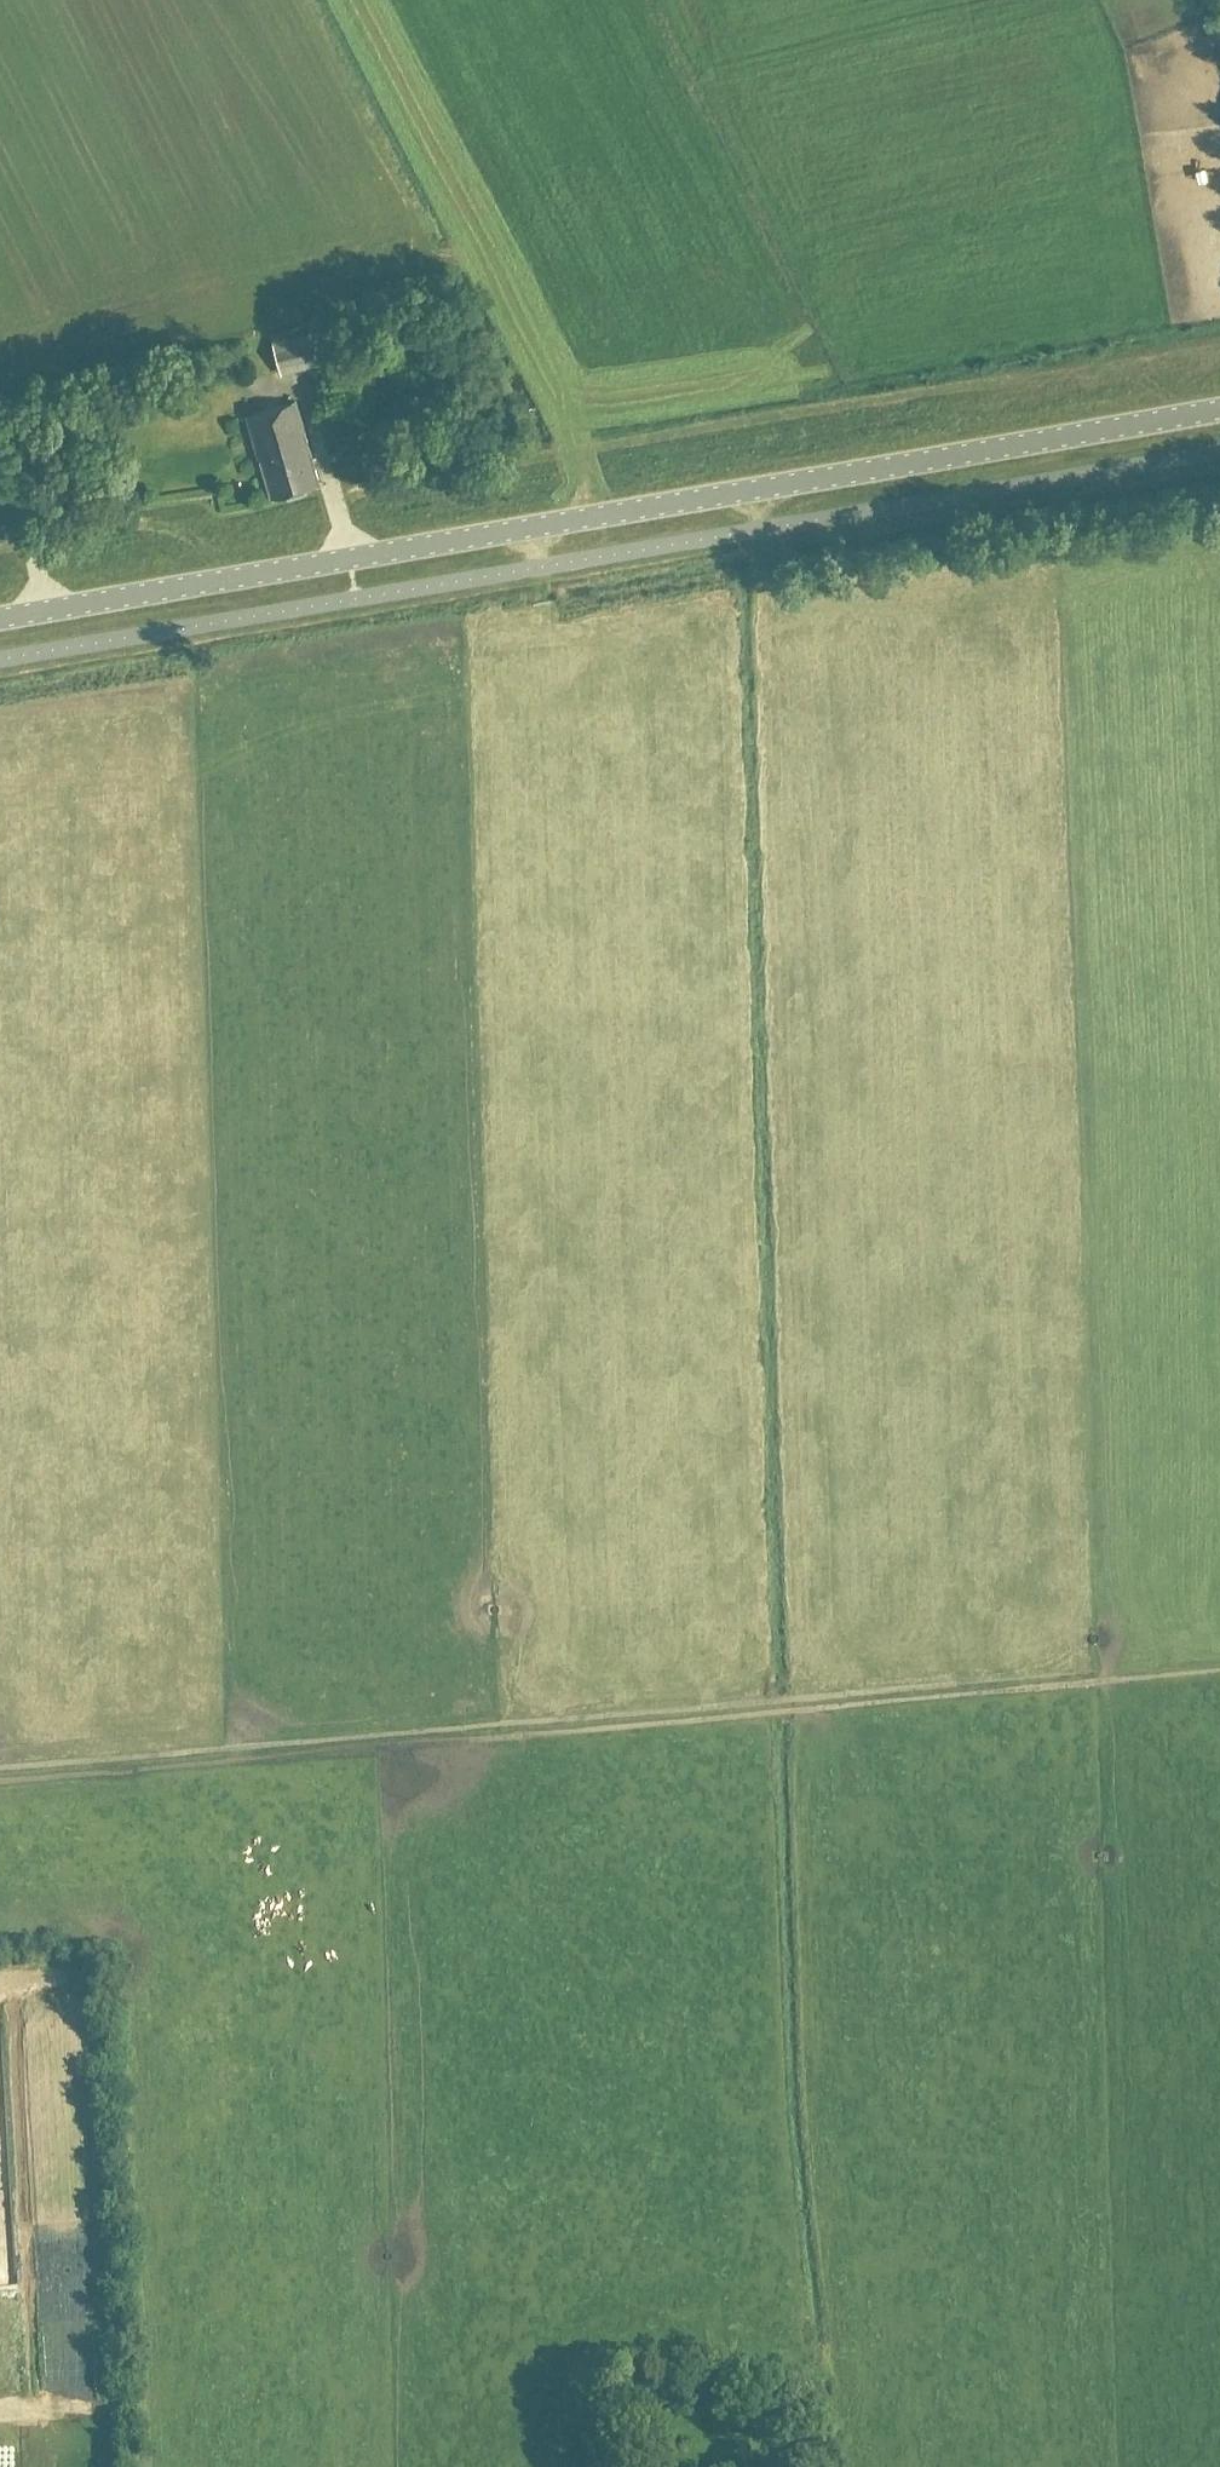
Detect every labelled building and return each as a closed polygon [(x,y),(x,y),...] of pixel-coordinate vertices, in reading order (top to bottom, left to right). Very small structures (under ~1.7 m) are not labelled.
[(269,334),(280,376),(320,365),(312,335),(325,331),(321,319),(269,334)] [(271,498),(320,484),(295,400),(246,415),(271,498)]
